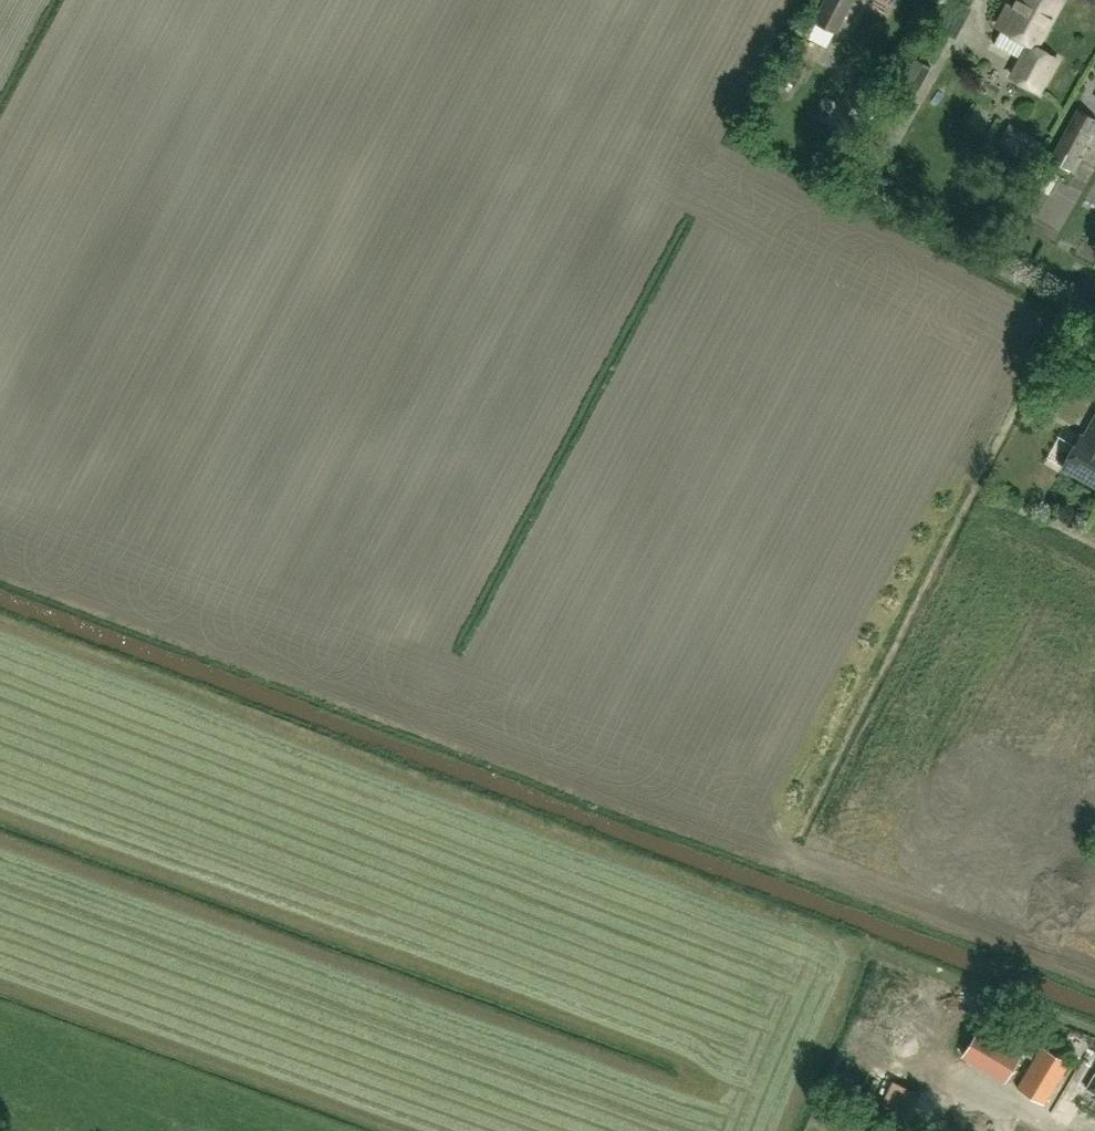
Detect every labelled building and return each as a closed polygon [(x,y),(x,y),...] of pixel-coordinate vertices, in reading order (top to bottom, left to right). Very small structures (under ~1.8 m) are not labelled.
[(834,31),(835,32),(852,0),(825,0),(814,21),(809,31),(829,41),(834,31)] [(1037,91),(1054,60),(1034,49),(1059,1),(1057,0),(1016,0),(1012,7),(1007,5),(996,27),(1028,43),(1010,76),(1037,91)] [(914,97),(931,66),(917,58),(900,89),(914,97)] [(882,108),(874,103),(881,89),(861,79),(854,92),(847,104),(876,119),(882,108)] [(1094,124),(1094,120),(1077,110),(1049,160),(1069,171),(1094,124)] [(1041,144),(1008,125),(999,141),(1031,161),(1041,144)] [(1033,184),(1053,195),(1064,176),(1044,164),(1033,184)] [(1094,485),(1094,419),(1084,438),(1080,436),(1063,467),(1094,485)] [(1007,1081),(1024,1052),(977,1025),(961,1054),(1007,1081)] [(1043,1047),(1018,1089),(1044,1105),(1069,1063),(1043,1047)] [(898,1082),(891,1098),(916,1109),(923,1093),(898,1082)]
